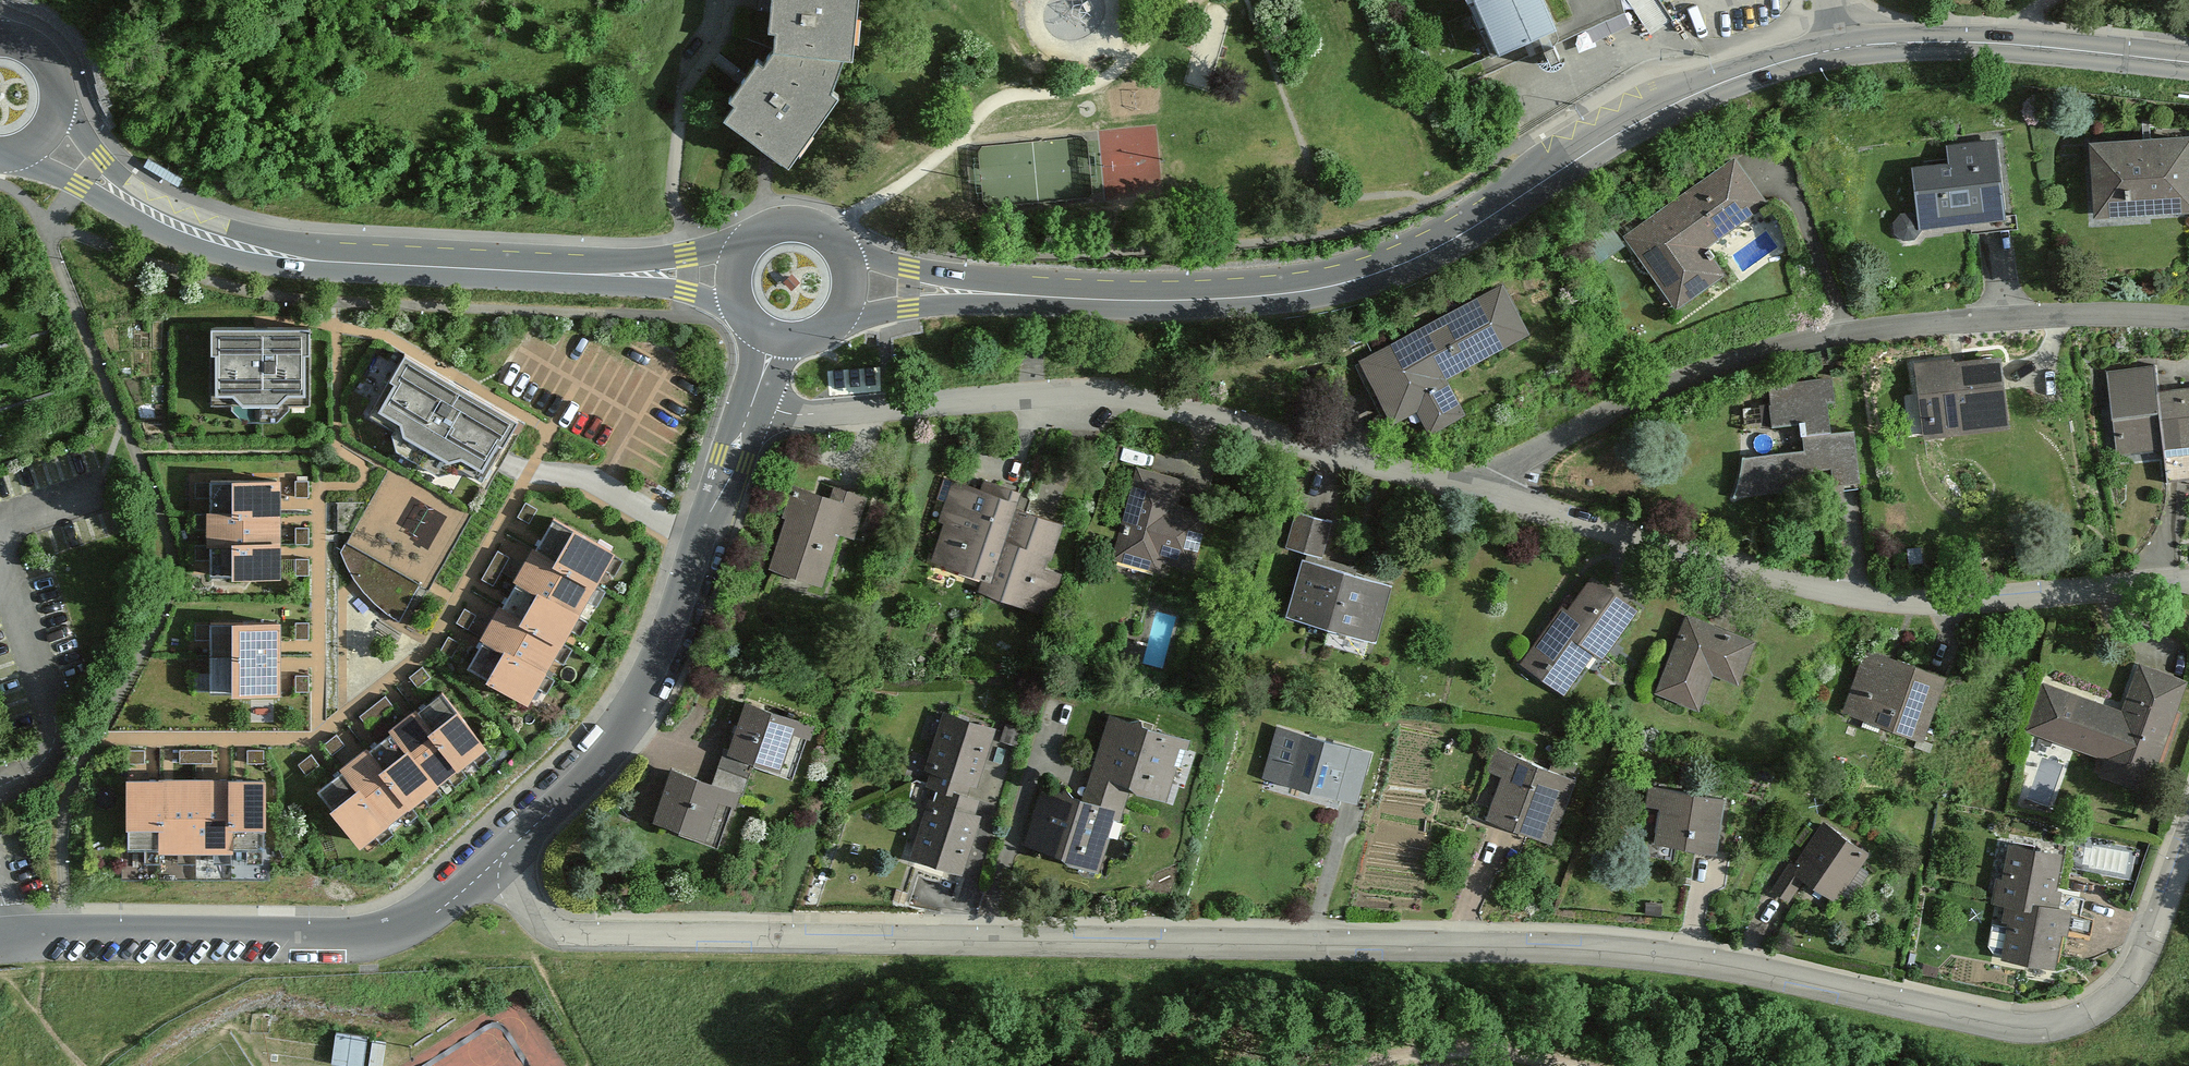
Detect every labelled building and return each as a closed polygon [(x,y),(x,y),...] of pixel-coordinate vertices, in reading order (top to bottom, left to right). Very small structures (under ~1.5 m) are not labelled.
[(730,103),(735,108),(723,123),(766,152),(787,167),(839,96),(832,92),(845,62),(853,62),(860,0),(773,0),(771,31),(777,32),(776,52),(766,69),(757,63),(730,103)] [(1507,71),(1568,41),(1549,0),(1474,0),(1507,71)] [(1020,149),(1020,163),(1032,163),(1033,193),(1067,191),(1064,136),(991,139),(991,150),(1020,149)] [(2093,148),(2099,228),(2188,222),(2188,140),(2093,148)] [(2014,228),(2005,146),(1953,148),(1953,168),(1916,171),(1919,214),(1906,213),(1896,220),(1897,232),(1908,246),(1922,245),(1927,229),(2014,228)] [(1740,160),(1630,232),(1682,310),(1729,279),(1712,252),(1774,211),(1740,160)] [(1534,339),(1506,288),(1363,364),(1409,449),(1470,417),(1452,383),(1534,339)] [(312,319),(214,321),(212,404),(231,404),(247,417),(279,418),(294,406),(311,406),(312,319)] [(521,415),(401,353),(369,406),(396,423),(393,430),(398,449),(440,471),(453,472),(463,464),(489,479),(521,415)] [(1922,370),(1929,442),(2012,434),(2004,362),(1922,370)] [(2110,371),(2121,461),(2167,456),(2171,487),(2188,485),(2188,389),(2163,392),(2160,365),(2110,371)] [(1833,381),(1772,384),(1775,441),(1750,442),(1753,496),(1868,490),(1865,430),(1836,432),(1833,381)] [(1191,483),(1139,467),(1110,563),(1194,588),(1214,523),(1182,514),(1191,483)] [(290,572),(289,473),(213,474),(214,573),(290,572)] [(796,488),(772,578),(832,594),(845,544),(860,548),(874,495),(833,484),(830,497),(796,488)] [(959,488),(932,565),(993,587),(1022,509),(959,488)] [(457,538),(471,511),(444,496),(424,534),(406,525),(386,541),(379,537),(367,523),(353,535),(344,553),(386,604),(404,614),(422,580),(411,567),(420,550),(430,542),(439,553),(457,538)] [(542,696),(628,544),(562,506),(475,658),(542,696)] [(1071,527),(1022,509),(993,587),(988,600),(1049,622),(1066,578),(1054,574),(1071,527)] [(1325,569),(1337,528),(1302,517),(1290,559),(1325,569)] [(501,546),(488,573),(511,584),(524,557),(501,546)] [(1286,623),(1381,648),(1397,589),(1325,569),(1302,564),(1286,623)] [(1572,703),(1641,619),(1594,581),(1525,665),(1572,703)] [(290,686),(288,613),(216,615),(218,687),(290,686)] [(1744,688),(1761,648),(1692,618),(1659,695),(1705,714),(1720,678),(1744,688)] [(1928,747),(1952,689),(1868,654),(1843,712),(1928,747)] [(2188,713),(2188,684),(2144,667),(2126,714),(2051,686),(2032,736),(2108,765),(2103,780),(2156,800),(2188,713)] [(323,784),(370,842),(499,738),(452,681),(323,784)] [(389,691),(362,711),(378,733),(406,713),(389,691)] [(745,707),(717,785),(745,795),(756,765),(792,778),(810,731),(745,707)] [(1000,734),(945,718),(924,791),(934,794),(981,807),(1000,734)] [(1193,746),(1110,719),(1084,797),(1046,784),(1027,845),(1110,872),(1135,794),(1173,807),(1193,746)] [(343,728),(324,740),(337,760),(356,748),(343,728)] [(1375,759),(1303,737),(1287,790),(1359,812),(1375,759)] [(1474,816),(1558,849),(1582,786),(1498,753),(1474,816)] [(717,785),(673,769),(652,828),(720,853),(745,795),(717,785)] [(275,771),(136,771),(136,848),(275,847),(275,771)] [(1723,860),(1734,807),(1652,790),(1648,810),(1666,814),(1659,846),(1723,860)] [(934,794),(915,862),(962,875),(981,807),(934,794)] [(1828,824),(1775,892),(1793,906),(1809,886),(1840,910),(1877,861),(1828,824)] [(2072,862),(2013,852),(2007,884),(2000,883),(1987,963),(2063,976),(2074,915),(2063,913),(2072,862)] [(359,1030),(357,1047),(354,1065),(358,1065),(373,1065),(378,1034),(359,1030)]
